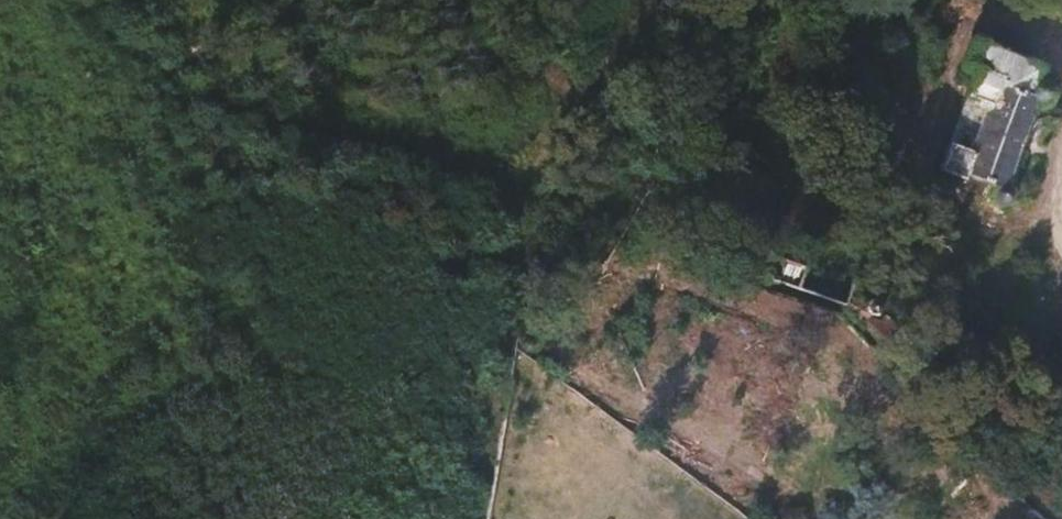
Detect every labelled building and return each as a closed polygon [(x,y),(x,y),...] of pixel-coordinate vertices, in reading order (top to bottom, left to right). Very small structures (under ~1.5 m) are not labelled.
[(1032,80),(1037,66),(969,42),(960,67),(970,71),(934,175),(992,195),(995,203),(999,205),(1005,205),(1010,201),(1011,197),(1010,193),(1008,190),(1002,187),(1031,102),(1037,100),(1040,98),(1041,95),(1041,89),(1039,84),(1032,80)] [(806,287),(813,262),(737,237),(730,263),(797,284),(806,287)] [(866,278),(813,262),(806,287),(857,305),(862,292),(866,278)] [(888,321),(862,292),(857,305),(885,345),(895,336),(885,326),(888,321)] [(935,346),(928,338),(920,346),(927,354),(935,346)] [(975,505),(961,518),(962,518),(991,518),(975,505)]
